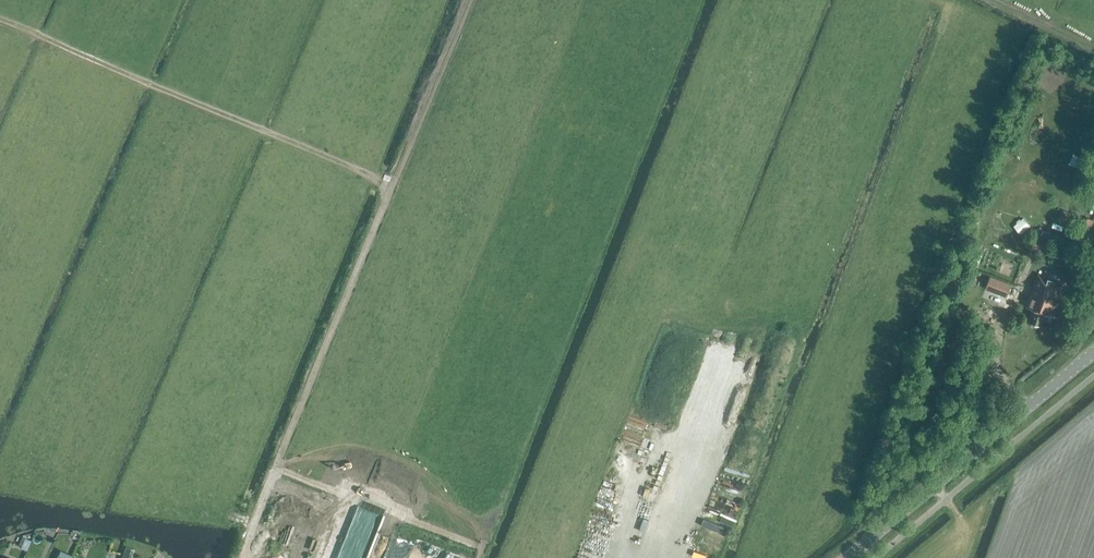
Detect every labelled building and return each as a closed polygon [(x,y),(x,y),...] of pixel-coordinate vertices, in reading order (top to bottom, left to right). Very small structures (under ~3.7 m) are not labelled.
[(1077,228),(1080,221),(1061,213),(1058,221),(1077,228)] [(1030,226),(1023,218),(1014,226),(1020,234),(1030,226)] [(1052,316),(1064,284),(1038,274),(1026,307),(1033,309),(1028,321),(1041,326),(1045,314),(1052,316)] [(1006,297),(1011,285),(990,277),(985,289),(1006,297)] [(948,386),(952,370),(946,369),(943,385),(948,386)] [(635,459),(616,455),(614,463),(634,467),(635,459)]
